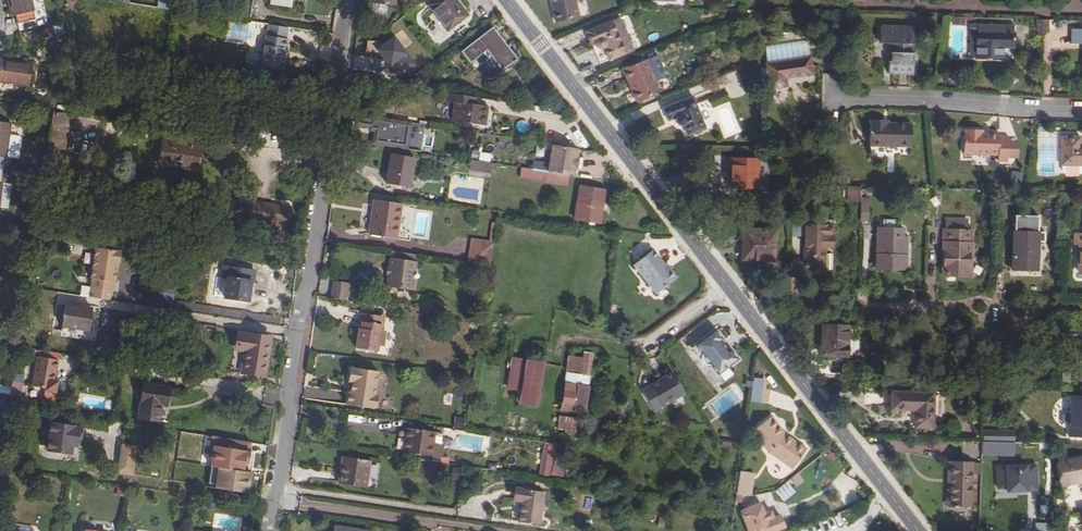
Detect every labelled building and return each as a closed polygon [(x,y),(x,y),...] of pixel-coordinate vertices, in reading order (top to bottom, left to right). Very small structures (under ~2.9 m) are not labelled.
[(18,18),(21,18),(22,25),(39,21),(38,14),(40,13),(37,0),(13,0),(18,18)] [(465,14),(455,0),(432,0),(427,4),(445,29),(465,14)] [(557,22),(580,17),(576,0),(551,0),(557,22)] [(1037,20),(1038,32),(1049,32),(1049,20),(1037,20)] [(605,49),(610,61),(627,54),(614,21),(588,32),(593,46),(595,45),(597,47),(598,48),(601,49),(603,49),(605,49)] [(282,69),(284,56),(283,56),(283,49),(286,49),(287,39),(286,38),(288,27),(269,24),(268,36),(266,35),(261,65),(282,69)] [(979,32),(978,56),(988,56),(994,57),(1004,57),(1004,46),(1015,47),(1015,24),(979,24),(979,28),(979,32)] [(391,33),(402,47),(410,41),(399,26),(391,33)] [(468,62),(484,49),(500,70),(514,58),(491,26),(459,51),(468,62)] [(887,74),(912,74),(913,54),(914,27),(880,26),(880,44),(891,44),(890,61),(887,61),(887,74)] [(1073,28),(1073,43),(1081,43),(1081,28),(1073,28)] [(365,37),(364,58),(386,58),(385,71),(414,72),(415,51),(395,51),(396,39),(365,37)] [(637,88),(634,90),(639,101),(662,92),(658,83),(660,79),(658,75),(655,73),(649,59),(625,69),(630,81),(634,80),(637,88)] [(811,74),(809,59),(766,65),(770,89),(786,87),(785,78),(811,74)] [(2,63),(2,65),(0,65),(0,85),(33,91),(36,68),(2,63)] [(469,96),(448,93),(446,100),(451,101),(449,119),(483,124),(486,105),(474,103),(468,102),(469,96)] [(687,136),(705,130),(692,97),(662,109),(667,121),(676,118),(676,121),(676,123),(678,125),(680,126),(682,126),(683,127),(687,136)] [(724,139),(742,132),(730,101),(712,108),(710,102),(703,104),(710,123),(718,121),(724,139)] [(70,114),(53,112),(52,115),(51,123),(68,126),(70,114)] [(886,123),(886,119),(870,119),(869,145),(911,146),(912,123),(890,123),(886,123)] [(518,121),(517,131),(527,132),(528,122),(518,121)] [(51,123),(47,146),(64,149),(68,126),(51,123)] [(368,144),(423,143),(423,123),(368,124),(368,144)] [(5,188),(3,187),(7,161),(9,161),(14,128),(0,126),(0,217),(5,188)] [(1010,156),(1011,140),(1011,136),(1001,136),(1001,133),(985,132),(985,130),(964,129),(965,153),(998,154),(998,160),(1010,161),(1010,156)] [(262,131),(260,144),(272,146),(274,133),(262,131)] [(1037,131),(1038,176),(1056,176),(1055,131),(1037,131)] [(583,134),(576,137),(582,149),(588,146),(583,134)] [(1080,144),(1080,136),(1061,136),(1060,164),(1081,165),(1081,144),(1080,144)] [(166,140),(162,164),(201,170),(205,146),(166,140)] [(1020,140),(1011,140),(1010,156),(1019,156),(1020,140)] [(576,146),(550,142),(546,171),(560,173),(571,175),(572,166),(574,166),(576,155),(574,154),(576,146)] [(407,185),(412,186),(417,158),(394,154),(390,182),(395,183),(394,186),(406,188),(407,185)] [(757,158),(727,157),(726,186),(756,187),(757,158)] [(468,168),(489,172),(491,162),(469,159),(468,168)] [(546,171),(533,169),(532,179),(559,183),(560,173),(546,171)] [(1012,171),(1010,179),(1021,181),(1023,173),(1012,171)] [(581,186),(577,219),(600,223),(605,190),(581,186)] [(846,201),(859,201),(859,186),(846,186),(846,201)] [(373,199),(372,206),(374,206),(373,213),(371,213),(368,234),(382,236),(382,231),(397,233),(401,203),(373,199)] [(860,202),(859,219),(869,219),(869,203),(860,202)] [(248,220),(287,226),(290,209),(251,203),(248,220)] [(1016,217),(1016,224),(1041,225),(1041,218),(1016,217)] [(834,225),(806,224),(805,271),(825,271),(826,247),(833,247),(834,225)] [(1041,225),(1016,224),(1016,226),(1016,232),(1014,232),(1012,270),(1036,271),(1037,241),(1045,241),(1045,233),(1040,233),(1040,227),(1041,225)] [(744,258),(773,259),(774,228),(745,227),(744,258)] [(903,257),(903,239),(903,228),(878,227),(877,269),(906,270),(907,257),(903,257)] [(972,276),(974,230),(946,230),(945,275),(972,276)] [(491,266),(492,240),(469,239),(468,264),(491,266)] [(644,243),(631,252),(636,259),(648,250),(644,243)] [(122,252),(96,248),(91,278),(92,279),(91,288),(112,291),(114,282),(115,282),(117,270),(114,270),(116,262),(118,263),(120,263),(122,252)] [(677,278),(670,268),(669,269),(665,264),(654,249),(634,264),(656,294),(677,278)] [(416,269),(417,260),(391,256),(387,286),(395,287),(398,284),(403,285),(405,288),(413,289),(414,280),(412,277),(413,271),(416,269)] [(253,277),(254,265),(224,261),(222,272),(226,273),(223,292),(244,295),(248,276),(253,277)] [(334,280),(331,298),(347,300),(350,282),(334,280)] [(89,287),(81,286),(79,295),(88,296),(89,287)] [(63,326),(89,330),(93,308),(66,304),(63,326)] [(362,313),(359,329),(361,329),(365,326),(366,322),(382,324),(381,330),(384,330),(385,316),(362,313)] [(361,329),(359,329),(356,348),(378,351),(379,345),(381,345),(384,342),(385,333),(384,330),(381,330),(382,324),(366,322),(365,326),(361,329)] [(819,356),(845,357),(847,325),(821,324),(819,356)] [(722,374),(740,360),(731,349),(729,351),(721,341),(724,340),(715,329),(697,342),(705,353),(713,363),(722,374)] [(263,375),(270,336),(242,332),(239,346),(247,348),(243,372),(263,375)] [(712,364),(713,363),(705,353),(704,353),(704,357),(708,363),(712,364)] [(36,382),(48,384),(51,364),(34,361),(33,370),(29,370),(29,372),(13,369),(9,399),(8,405),(8,406),(18,407),(23,376),(34,377),(37,378),(36,382)] [(538,407),(544,363),(528,361),(521,405),(538,407)] [(349,381),(353,381),(354,381),(353,392),(351,392),(349,391),(348,404),(373,408),(373,407),(376,404),(377,397),(375,394),(378,370),(351,366),(349,381)] [(653,413),(685,395),(673,371),(640,389),(653,413)] [(590,376),(568,374),(562,411),(584,414),(590,376)] [(762,376),(755,375),(753,386),(760,387),(762,376)] [(8,393),(8,385),(0,385),(0,392),(8,393)] [(159,422),(162,406),(167,407),(170,389),(144,385),(139,419),(159,422)] [(753,386),(752,400),(765,401),(766,387),(760,387),(753,386)] [(921,427),(922,392),(879,390),(879,409),(904,410),(904,427),(921,427)] [(559,416),(556,432),(578,436),(582,420),(559,416)] [(806,449),(791,438),(789,441),(786,438),(787,436),(785,434),(771,416),(752,430),(768,451),(791,469),(806,449)] [(454,417),(453,428),(463,429),(464,418),(454,417)] [(77,456),(80,427),(48,423),(44,452),(77,456)] [(407,437),(405,449),(439,455),(441,444),(431,443),(432,432),(406,427),(404,437),(407,437)] [(985,440),(985,453),(995,452),(994,439),(985,440)] [(1016,450),(1016,442),(1001,442),(1001,450),(1016,450)] [(133,476),(138,446),(120,443),(116,474),(133,476)] [(544,443),(538,474),(565,478),(568,463),(555,461),(558,446),(544,443)] [(207,488),(248,495),(251,474),(245,472),(248,452),(211,446),(207,470),(210,471),(207,488)] [(373,460),(349,456),(347,471),(344,471),(342,482),(369,487),(373,460)] [(1058,461),(1061,486),(1081,482),(1081,457),(1058,461)] [(970,462),(948,461),(946,505),(968,506),(970,462)] [(998,492),(1039,492),(1038,464),(997,464),(998,492)] [(755,475),(742,473),(738,495),(752,497),(755,475)] [(783,502),(795,493),(787,482),(775,491),(783,502)] [(523,501),(520,521),(542,524),(546,492),(520,488),(518,500),(523,501)] [(748,530),(772,530),(760,503),(740,512),(748,530)] [(845,525),(856,519),(850,508),(839,514),(845,525)] [(36,527),(34,525),(21,523),(18,525),(17,530),(36,530),(36,527)]
